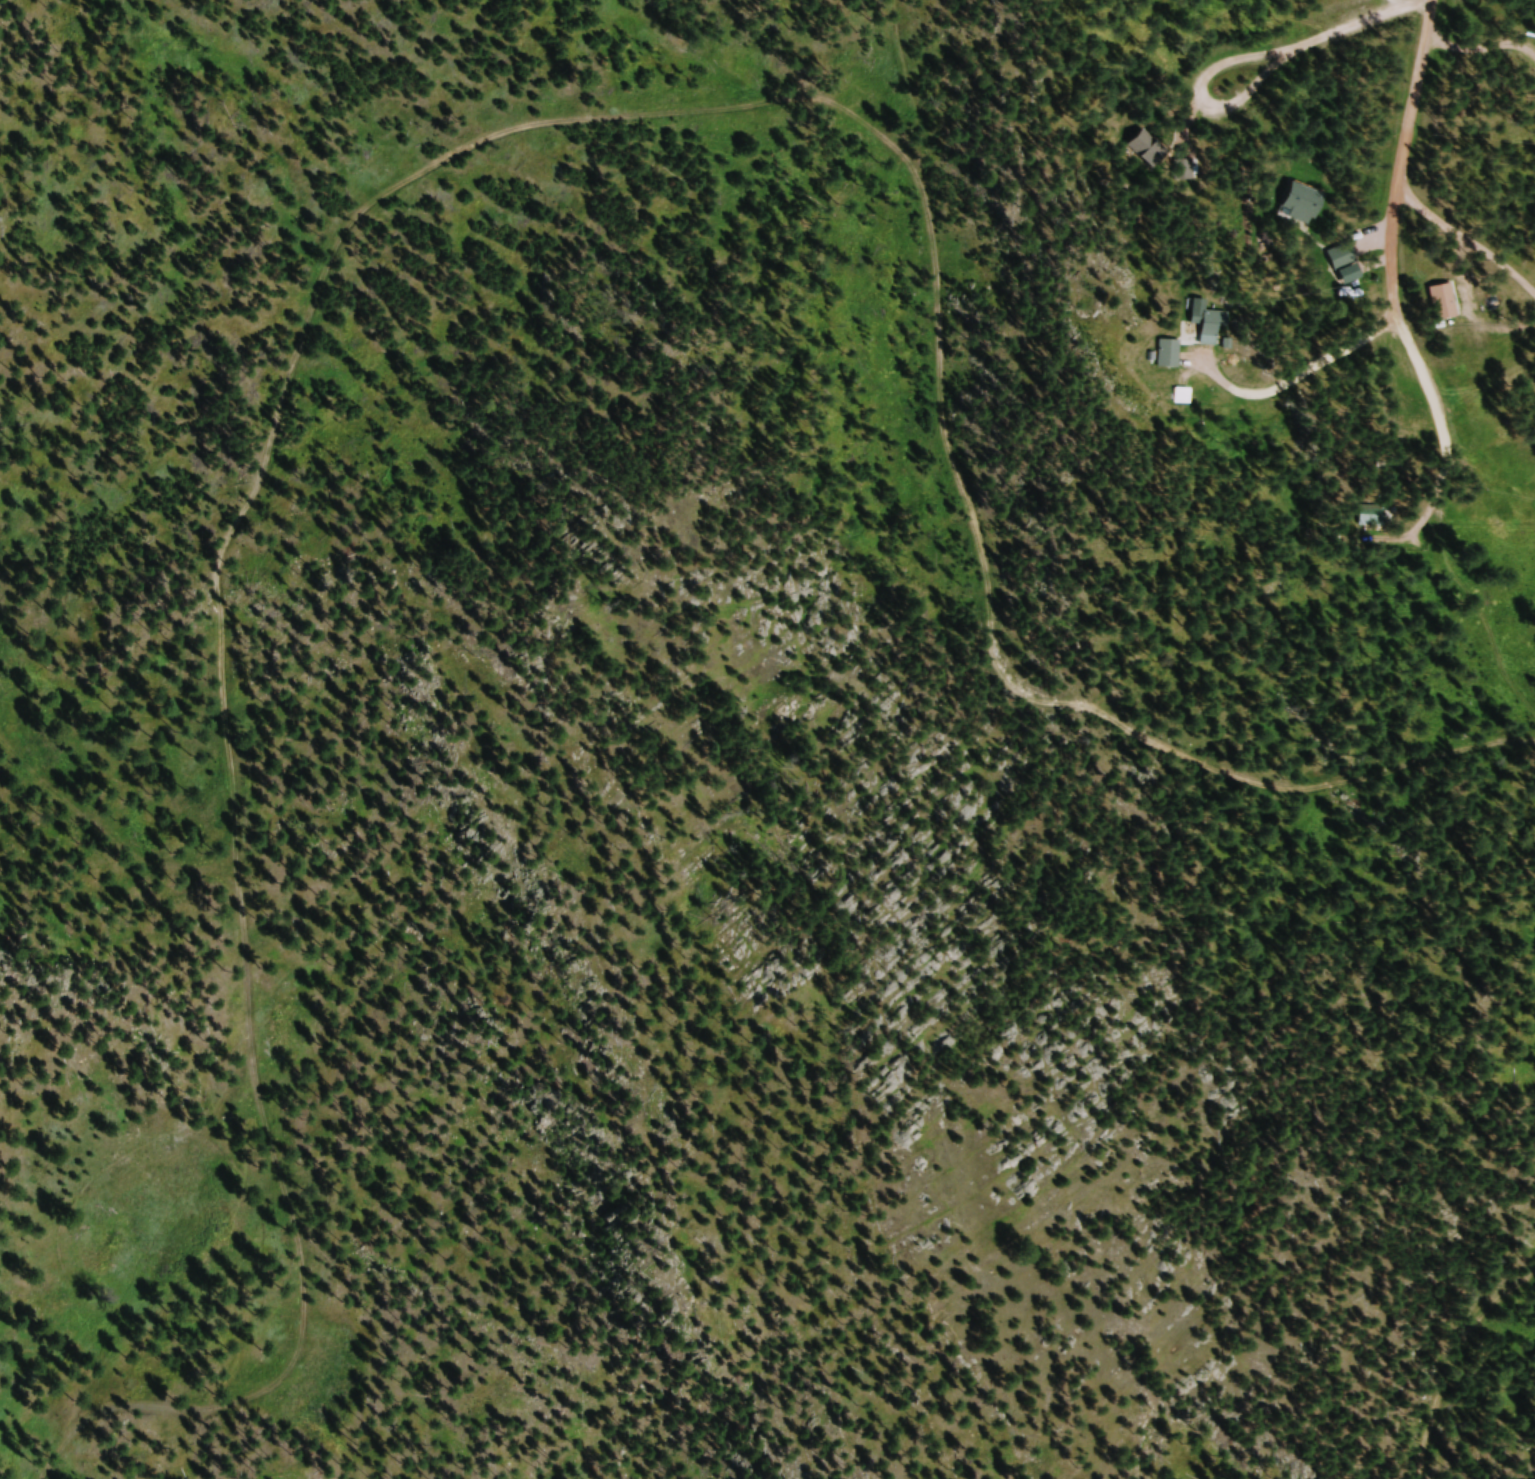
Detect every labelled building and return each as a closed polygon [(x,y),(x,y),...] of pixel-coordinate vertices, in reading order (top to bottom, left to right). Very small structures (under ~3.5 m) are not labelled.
[(1125,144),(1144,164),(1157,151),(1138,132),(1125,144)] [(1175,181),(1197,181),(1197,162),(1175,162),(1175,181)] [(1289,213),(1287,217),(1306,224),(1317,195),(1286,183),(1277,208),(1289,213)] [(1329,252),(1330,271),(1352,269),(1350,250),(1329,252)] [(1454,320),(1449,286),(1427,289),(1433,323),(1454,320)] [(1205,302),(1191,301),(1190,325),(1198,325),(1198,338),(1218,339),(1219,316),(1205,315),(1205,302)] [(1178,342),(1158,342),(1158,370),(1178,370),(1178,342)] [(1187,390),(1174,392),(1175,406),(1189,405),(1187,390)] [(1358,528),(1382,528),(1382,508),(1358,508),(1358,528)]
